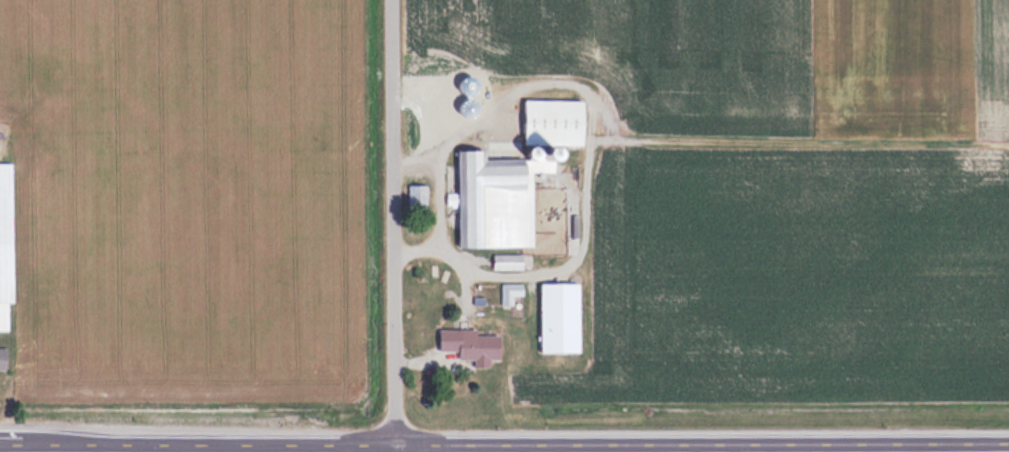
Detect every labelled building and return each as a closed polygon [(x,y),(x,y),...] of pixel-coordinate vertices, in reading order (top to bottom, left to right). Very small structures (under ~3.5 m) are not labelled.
[(533,247),(532,172),(554,172),(554,146),(582,145),(582,100),(523,101),(523,159),(485,159),(485,151),(457,151),(458,248),(533,247)] [(11,163),(0,163),(0,331),(7,331),(7,302),(12,302),(11,163)] [(521,254),(492,254),(492,269),(521,269),(521,254)] [(578,353),(578,284),(540,284),(540,353),(578,353)] [(438,351),(457,351),(457,360),(473,360),(473,368),(489,367),(489,360),(498,360),(498,335),(476,335),(476,329),(438,330),(438,351)]
